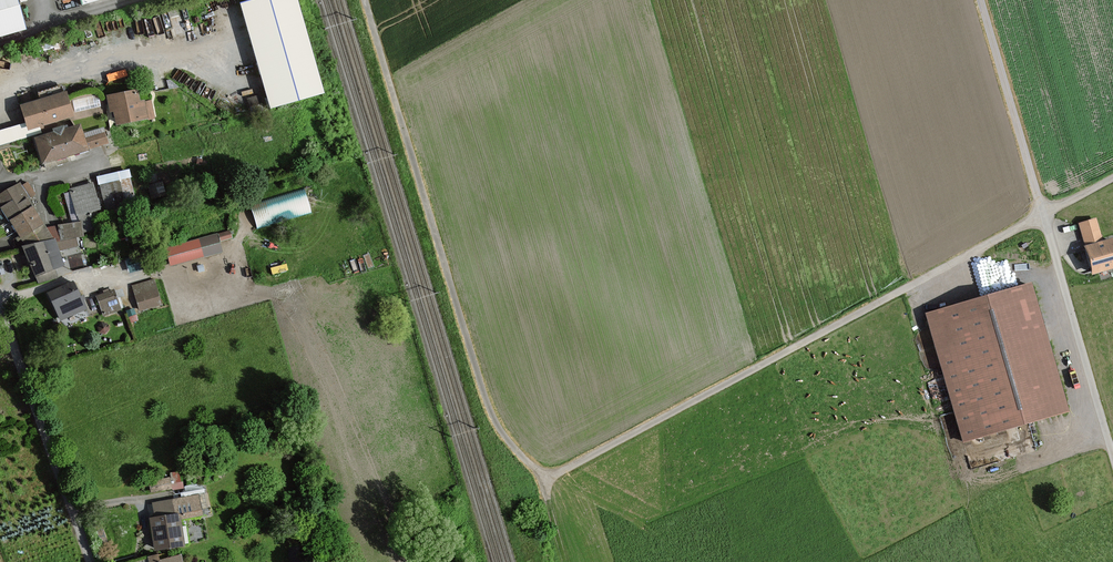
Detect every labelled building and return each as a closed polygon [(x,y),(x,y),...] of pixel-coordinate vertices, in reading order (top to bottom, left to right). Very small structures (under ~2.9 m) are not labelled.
[(26,29),(17,0),(0,0),(0,36),(26,29)] [(239,3),(271,110),(325,94),(297,0),(250,0),(239,3)] [(140,102),(138,90),(107,96),(110,112),(114,111),(117,124),(154,118),(151,100),(140,102)] [(66,93),(21,106),(28,130),(73,117),(66,93)] [(75,106),(100,102),(99,93),(74,97),(75,106)] [(81,125),(35,138),(43,164),(89,150),(81,125)] [(103,127),(85,132),(90,149),(108,144),(103,127)] [(138,210),(128,168),(95,177),(106,218),(138,210)] [(0,195),(0,205),(10,220),(32,206),(19,184),(0,195)] [(95,210),(99,209),(93,184),(70,190),(77,215),(81,214),(85,229),(99,226),(95,210)] [(303,186),(249,202),(257,229),(312,213),(303,186)] [(22,239),(34,231),(44,225),(32,206),(10,220),(22,239)] [(1083,246),(1091,275),(1112,269),(1112,238),(1103,241),(1096,218),(1078,223),(1084,246),(1083,246)] [(44,225),(34,231),(22,239),(24,246),(54,239),(44,225)] [(230,229),(164,248),(166,257),(169,267),(221,252),(218,243),(233,238),(232,235),(230,229)] [(63,265),(54,239),(24,246),(35,275),(63,265)] [(139,311),(161,305),(153,279),(132,285),(139,311)] [(85,308),(73,282),(49,293),(61,319),(85,308)] [(1064,413),(1026,283),(921,313),(959,443),(1064,413)] [(123,310),(114,285),(95,293),(104,317),(123,310)] [(150,479),(152,488),(182,484),(180,469),(169,470),(170,476),(150,479)] [(155,548),(183,544),(179,518),(208,513),(205,495),(154,502),(157,517),(151,518),(155,548)]
